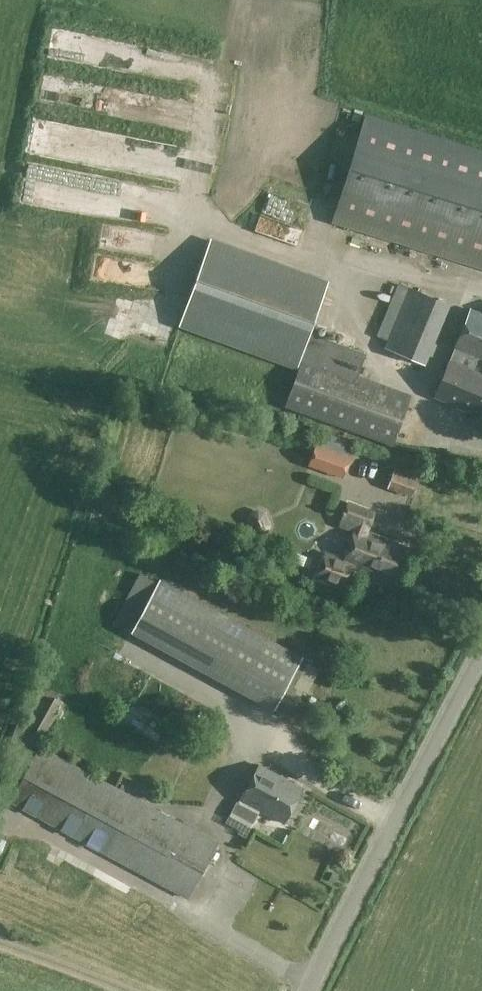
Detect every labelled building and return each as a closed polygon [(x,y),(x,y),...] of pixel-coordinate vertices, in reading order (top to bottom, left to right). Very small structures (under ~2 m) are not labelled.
[(352,232),(481,270),(481,155),(360,120),(330,225),(352,232)] [(294,234),(297,224),(256,210),(252,221),(294,234)] [(328,284),(210,240),(178,326),(296,369),(328,284)] [(410,288),(398,283),(378,336),(388,340),(410,288)] [(450,347),(446,358),(470,368),(474,357),(481,360),(481,313),(468,308),(450,347)] [(310,339),(285,408),(394,447),(412,394),(360,375),(365,359),(310,339)] [(446,358),(430,395),(481,417),(481,372),(470,368),(446,358)] [(319,431),(315,444),(350,457),(355,444),(319,431)] [(315,444),(310,458),(345,471),(350,457),(315,444)] [(397,462),(388,487),(412,496),(421,470),(397,462)] [(436,471),(428,476),(434,488),(443,484),(436,471)] [(393,583),(406,547),(367,533),(375,510),(347,500),(338,526),(351,531),(342,557),(325,551),(315,578),(346,589),(353,568),(393,583)] [(251,514),(249,519),(254,530),(261,534),(267,531),(269,525),(264,513),(258,510),(251,514)] [(132,633),(159,583),(140,573),(113,623),(132,633)] [(302,685),(315,697),(336,674),(323,662),(302,685)] [(40,746),(10,803),(188,899),(209,862),(163,837),(173,818),(40,746)] [(303,789),(260,765),(241,800),(284,824),(303,789)] [(219,843),(173,818),(163,837),(209,862),(219,843)] [(326,880),(338,886),(343,875),(331,869),(326,880)]
